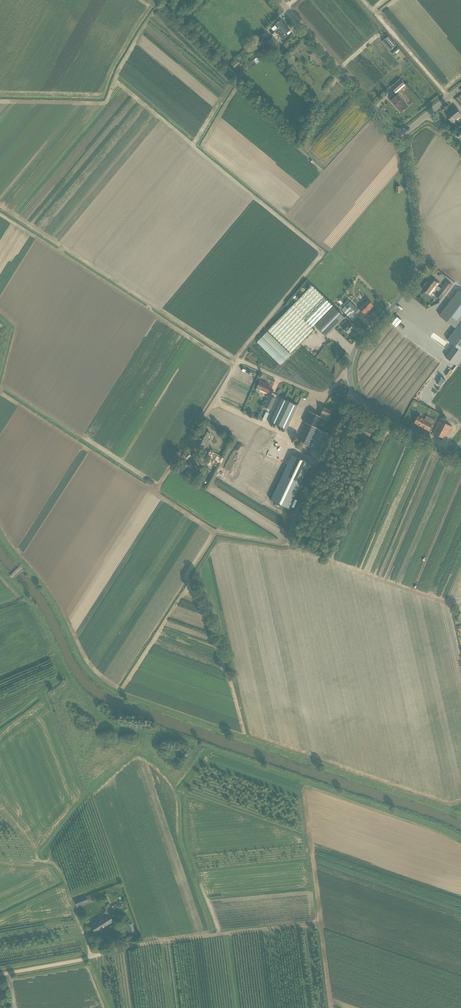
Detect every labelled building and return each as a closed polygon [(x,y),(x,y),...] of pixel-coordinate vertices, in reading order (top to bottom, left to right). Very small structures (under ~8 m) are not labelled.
[(281,19),(277,23),(274,25),(277,28),(274,31),(273,31),(271,33),(273,35),(277,32),(285,25),(281,19)] [(283,40),(283,39),(287,36),(285,34),(290,30),(285,25),(277,32),(278,33),(283,40)] [(258,37),(256,38),(260,43),(262,41),(265,39),(261,34),(258,37)] [(390,50),(396,45),(388,36),(382,41),(390,50)] [(277,48),(273,43),(269,38),(266,42),(273,51),(277,48)] [(290,55),(286,58),(290,63),(294,60),(290,55)] [(230,64),(234,68),(239,63),(236,60),(230,64)] [(237,78),(238,77),(230,67),(227,70),(236,80),(238,79),(237,78)] [(396,93),(404,85),(400,80),(391,87),(396,93)] [(408,106),(398,95),(390,101),(395,106),(397,108),(400,112),(402,110),(403,111),(404,110),(404,109),(408,106)] [(453,123),(460,115),(460,114),(455,108),(451,111),(452,112),(447,116),(449,119),(449,120),(450,120),(453,123)] [(438,284),(435,282),(431,279),(426,286),(424,286),(422,289),(426,292),(430,295),(432,292),(435,288),(439,291),(439,292),(444,296),(452,285),(447,281),(441,288),(437,285),(438,284)] [(313,330),(311,328),(332,306),(311,286),(290,307),(268,330),(291,353),(313,330)] [(455,328),(460,320),(460,292),(458,290),(439,315),(455,328)] [(372,305),(369,302),(367,300),(359,309),(365,315),(368,311),(368,310),(372,305)] [(341,310),(350,318),(358,310),(350,301),(341,310)] [(333,306),(315,325),(327,336),(336,326),(340,322),(343,319),(344,318),(344,317),(337,311),(334,307),(333,306)] [(345,321),(342,324),(345,327),(343,329),(344,330),(348,334),(353,328),(350,325),(347,323),(345,320),(345,321)] [(447,340),(456,347),(448,358),(458,365),(460,361),(460,321),(447,340)] [(267,393),(268,391),(270,386),(265,384),(265,383),(260,381),(258,385),(257,388),(255,390),(258,392),(260,389),(267,393)] [(269,395),(263,406),(270,409),(275,398),(269,395)] [(298,406),(281,398),(278,405),(270,423),(286,430),(298,406)] [(324,419),(326,416),(328,416),(331,411),(323,408),(321,413),(320,416),(308,411),(303,422),(307,423),(298,441),(310,447),(323,419),(324,419)] [(429,431),(432,426),(435,420),(427,416),(425,420),(418,416),(417,418),(415,423),(429,431)] [(446,439),(448,435),(452,427),(443,422),(439,420),(433,433),(446,439)] [(365,427),(362,431),(361,434),(369,437),(370,435),(372,430),(365,427)] [(210,434),(207,432),(203,430),(197,442),(206,447),(209,441),(207,440),(210,434)] [(222,457),(211,450),(207,457),(218,464),(222,457)] [(291,454),(271,500),(289,508),(310,463),(291,454)] [(197,474),(192,471),(188,469),(185,473),(195,479),(197,474)] [(75,900),(77,906),(88,902),(86,896),(75,900)] [(113,921),(110,917),(106,910),(104,912),(107,916),(104,918),(103,915),(90,924),(92,926),(91,927),(95,933),(113,921)] [(132,923),(125,925),(128,933),(134,931),(132,923)]
